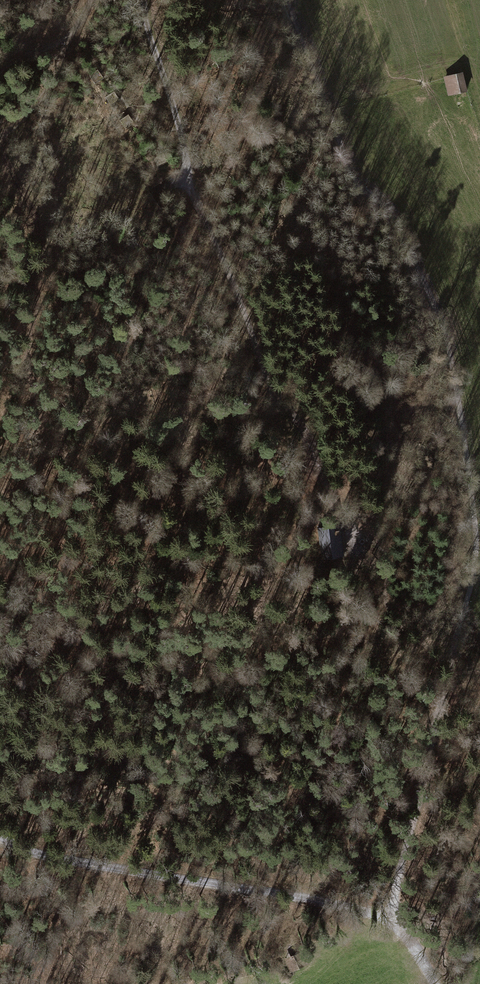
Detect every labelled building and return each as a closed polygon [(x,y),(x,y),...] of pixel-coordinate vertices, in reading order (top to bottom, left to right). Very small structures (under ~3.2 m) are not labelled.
[(98,69),(89,75),(96,84),(104,78),(98,69)] [(462,74),(451,76),(455,93),(466,90),(462,74)] [(114,91),(105,97),(108,101),(117,96),(114,91)] [(117,96),(108,101),(111,106),(120,100),(117,96)] [(128,114),(120,120),(126,129),(134,123),(128,114)] [(153,158),(158,167),(168,161),(164,152),(153,158)] [(376,517),(370,506),(364,510),(371,520),(376,517)] [(340,524),(317,527),(321,559),(344,556),(340,524)] [(283,957),(289,971),(309,962),(303,949),(283,957)]
